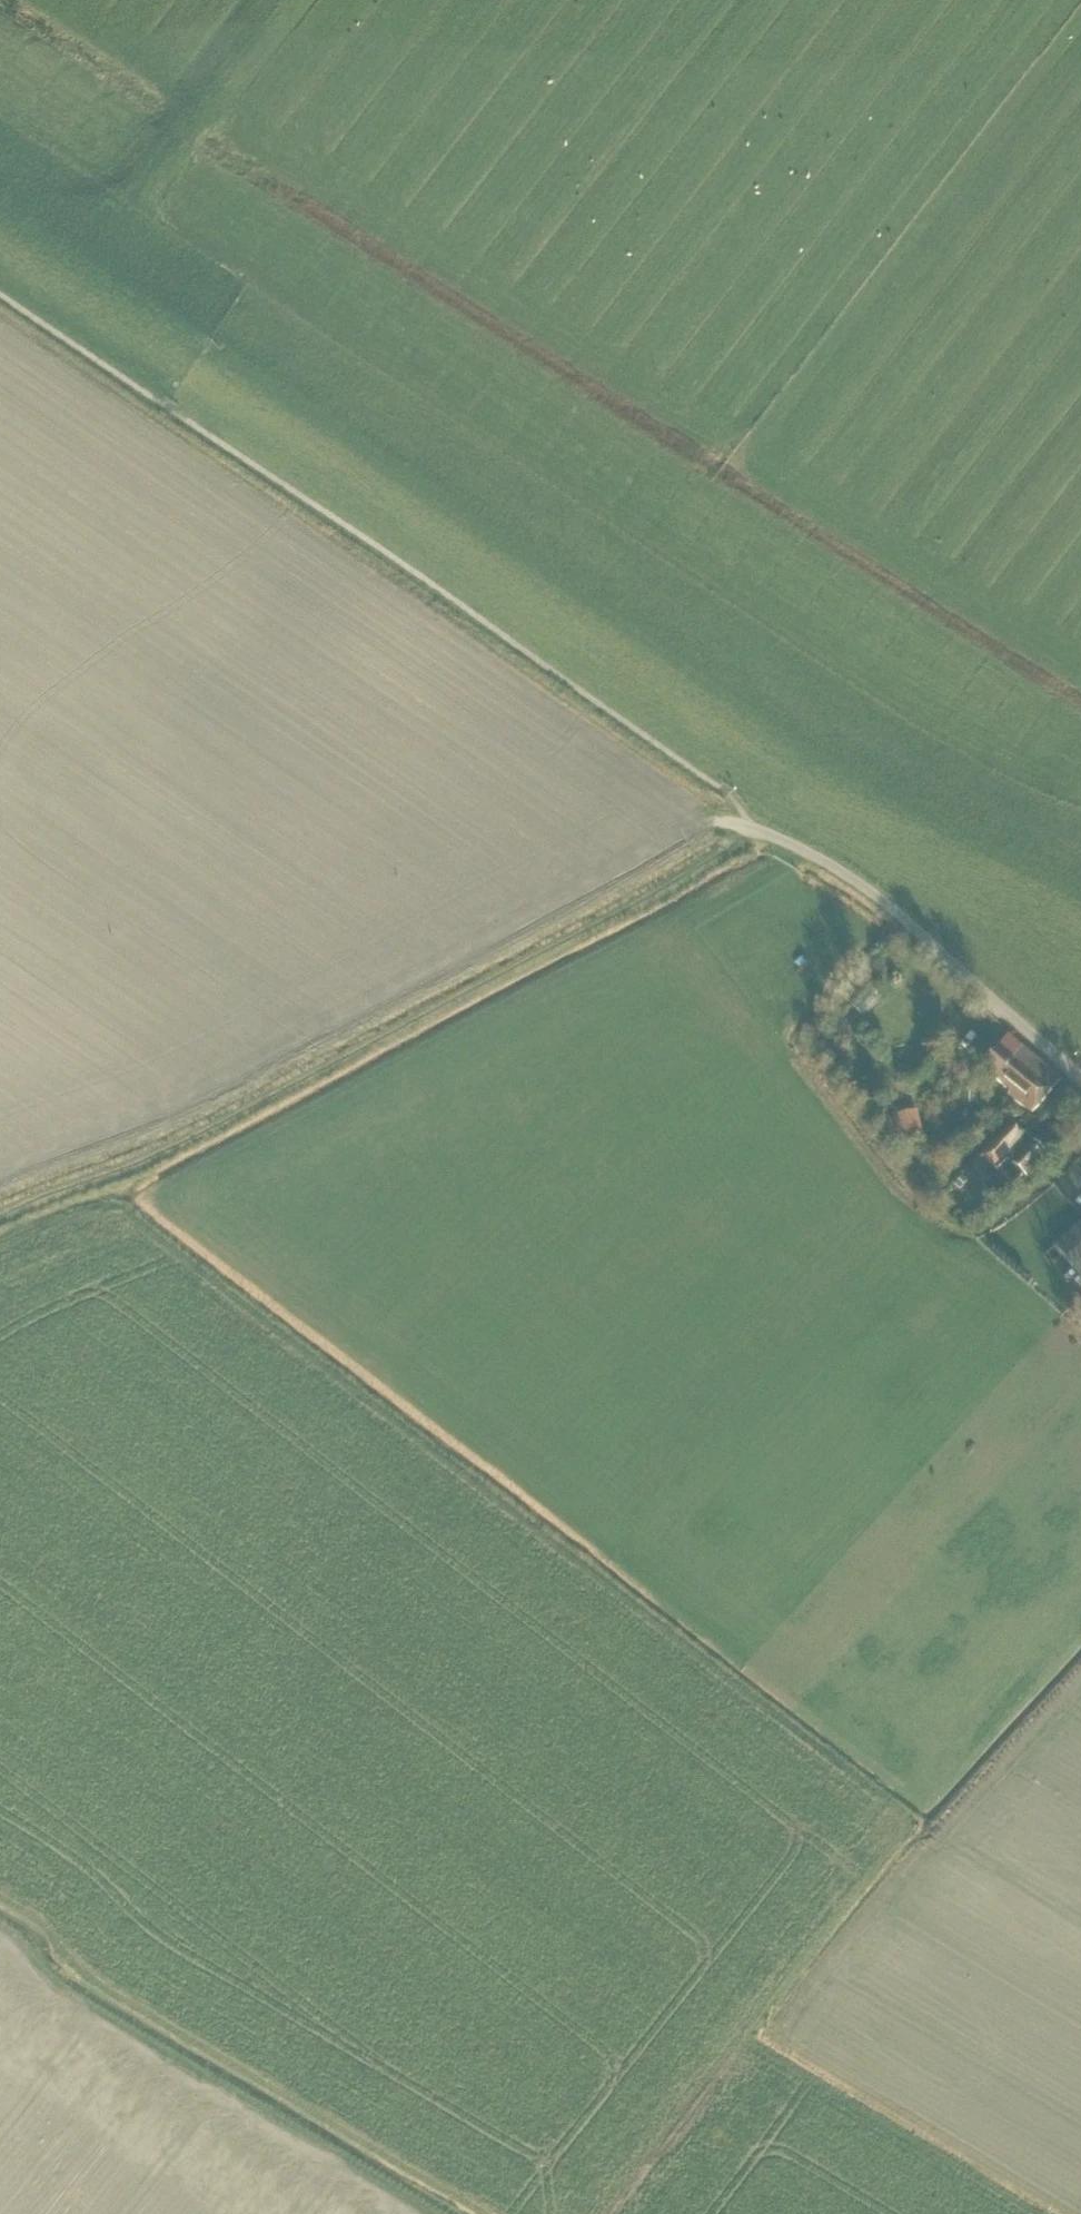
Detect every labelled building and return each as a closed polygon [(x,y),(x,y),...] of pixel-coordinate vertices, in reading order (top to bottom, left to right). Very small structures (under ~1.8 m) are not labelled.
[(983,1069),(997,1081),(1011,1093),(1009,1096),(1032,1115),(1061,1081),(1023,1049),(1013,1061),(1000,1049),(983,1069)] [(895,1118),(901,1145),(924,1140),(917,1113),(895,1118)] [(982,1159),(997,1172),(1014,1188),(1024,1177),(1026,1179),(1047,1157),(1013,1125),(982,1159)] [(1078,1275),(1080,1272),(1080,1223),(1054,1247),(1078,1275)]
